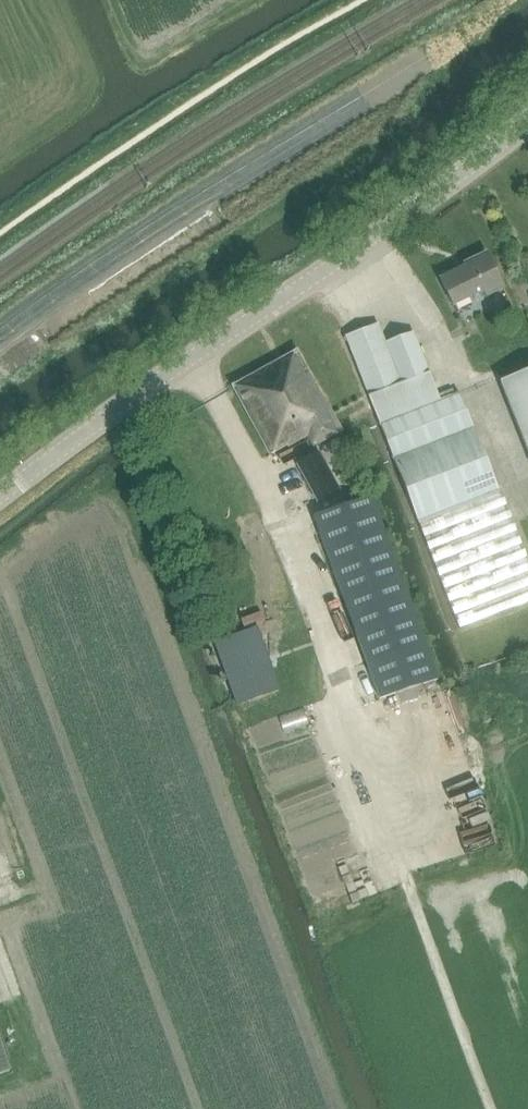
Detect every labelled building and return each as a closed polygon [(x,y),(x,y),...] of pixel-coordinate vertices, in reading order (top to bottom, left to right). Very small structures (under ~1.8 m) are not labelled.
[(440,278),(453,305),(484,290),(486,296),(503,288),(486,253),(466,263),(467,265),(440,278)] [(346,336),(418,521),(498,490),(461,393),(440,402),(413,333),(387,343),(379,323),(346,336)] [(232,386),(269,454),(285,445),(287,448),(307,437),(313,448),(342,432),(297,350),(232,386)] [(527,448),(527,370),(501,381),(527,448)] [(318,454),(298,465),(317,500),(318,502),(339,491),(337,489),(318,454)] [(418,521),(459,630),(527,604),(527,561),(498,490),(418,521)] [(314,517),(379,700),(436,679),(371,497),(314,517)] [(278,689),(256,628),(215,643),(237,704),(278,689)] [(11,1071),(0,1041),(0,1074),(11,1071)]
